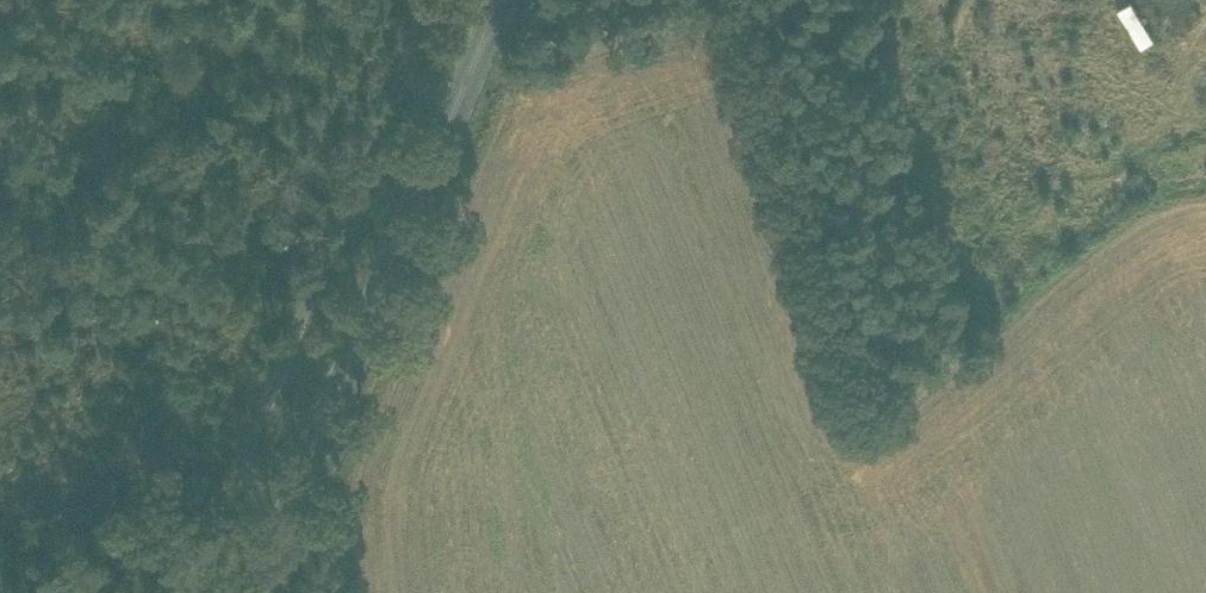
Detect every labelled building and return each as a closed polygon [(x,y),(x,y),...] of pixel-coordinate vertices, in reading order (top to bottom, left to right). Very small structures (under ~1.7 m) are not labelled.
[(1121,7),(1142,44),(1155,36),(1134,0),(1132,0),(1121,7)]
